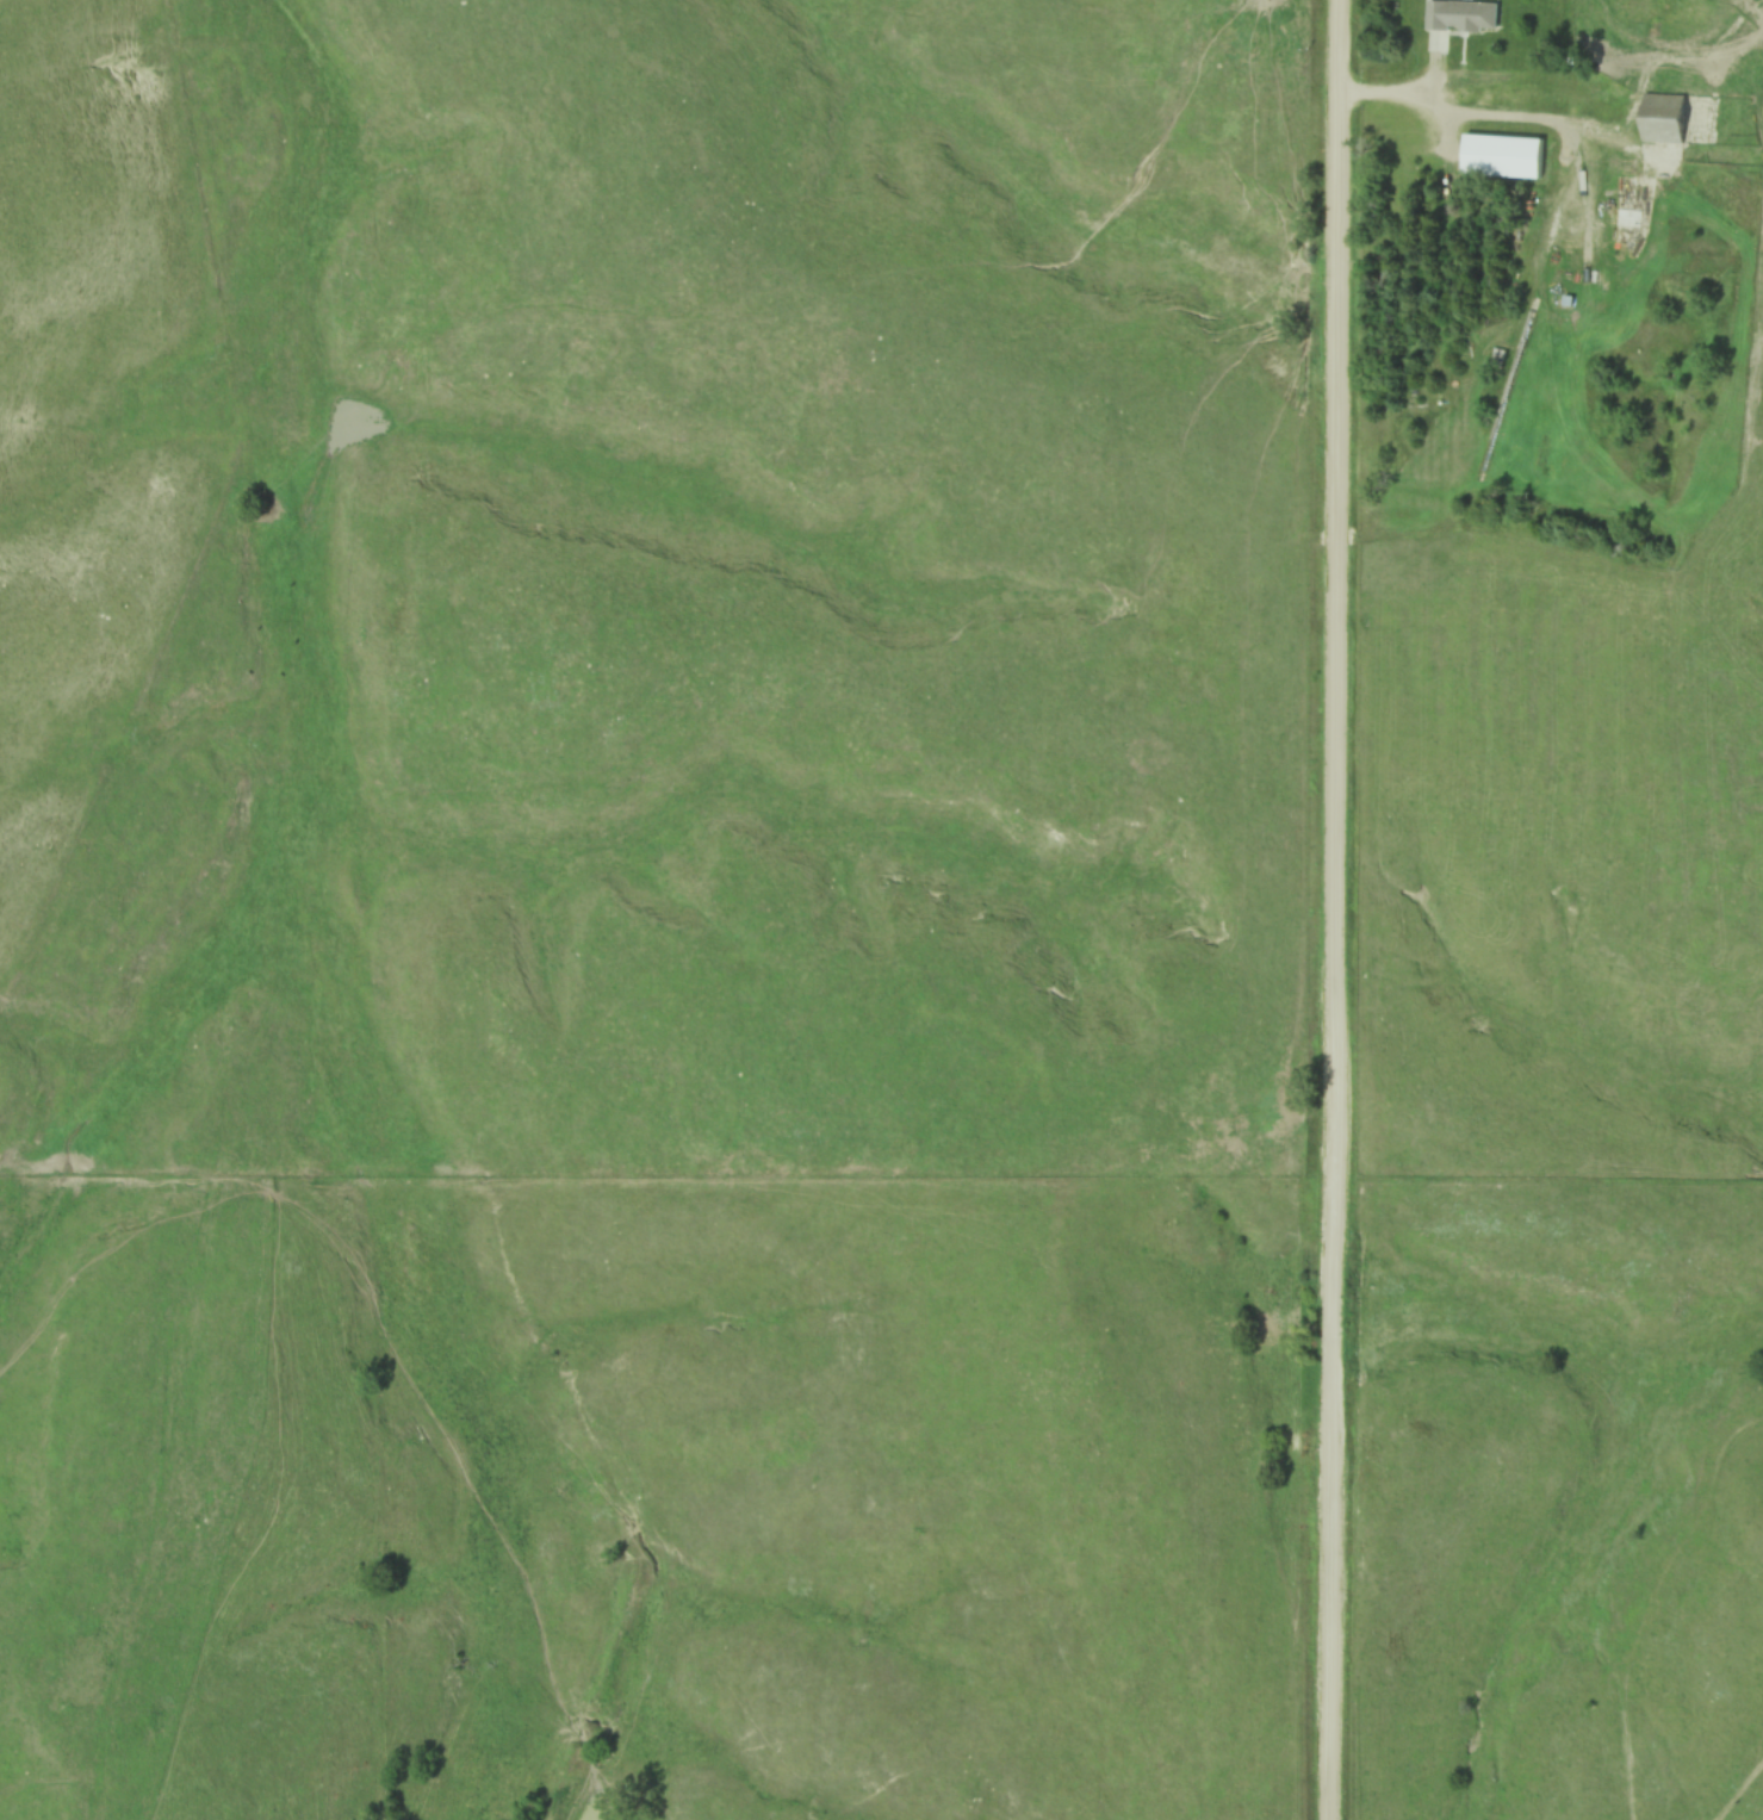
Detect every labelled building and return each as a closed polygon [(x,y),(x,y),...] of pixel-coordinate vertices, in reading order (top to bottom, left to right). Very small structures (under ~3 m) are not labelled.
[(1496,33),(1497,2),(1473,1),(1473,0),(1427,0),(1426,31),(1496,33)] [(1539,179),(1541,139),(1463,135),(1461,176),(1539,179)]
